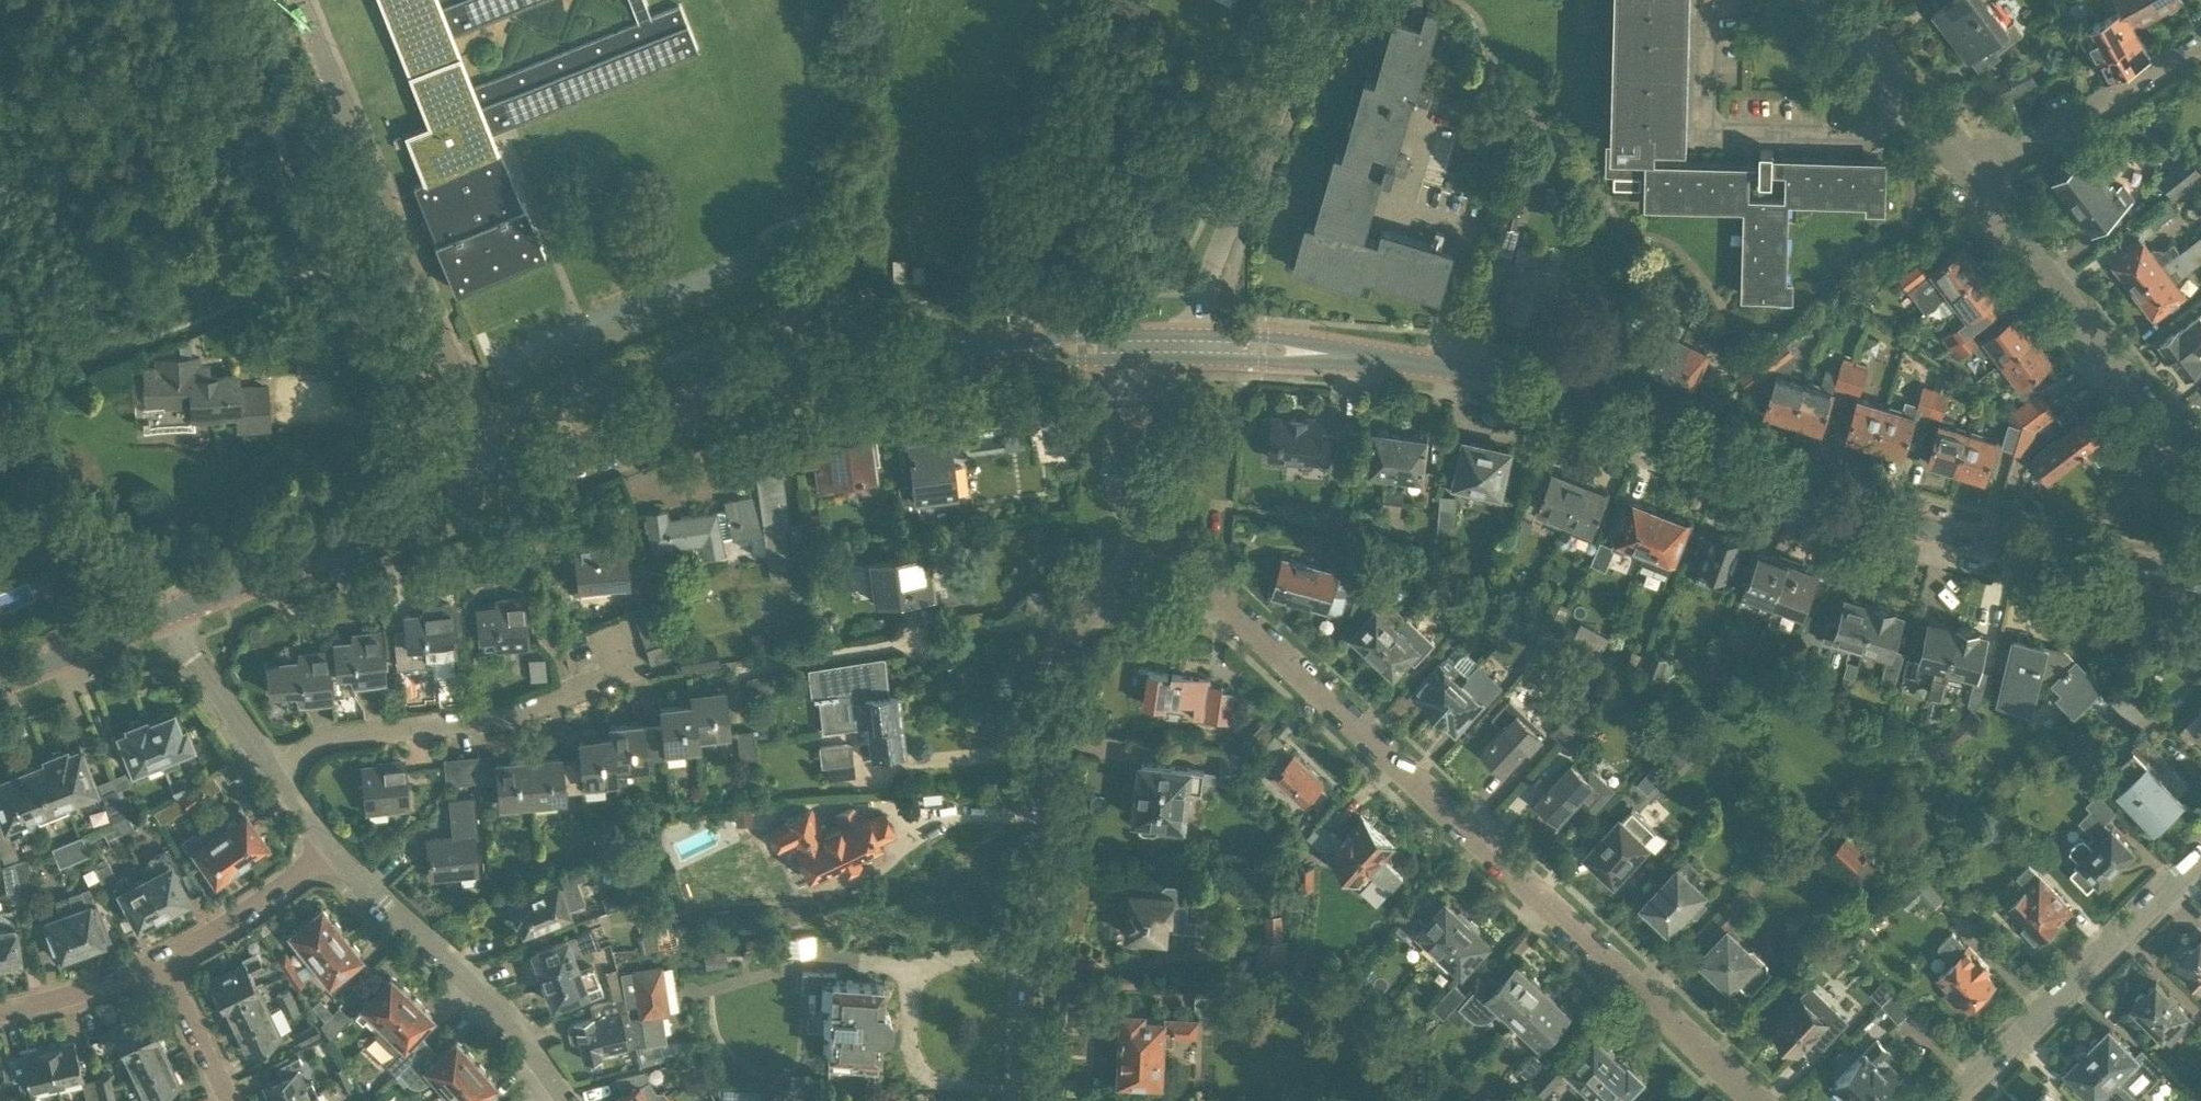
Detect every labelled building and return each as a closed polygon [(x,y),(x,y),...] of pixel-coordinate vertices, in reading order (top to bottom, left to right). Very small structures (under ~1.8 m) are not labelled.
[(430,125),(406,134),(425,181),(413,186),(435,239),(433,239),(453,288),(544,252),(524,202),(521,203),(499,149),(497,150),(490,132),(697,48),(686,22),(686,23),(679,5),(651,17),(644,0),(629,0),(638,23),(469,89),(447,34),(533,0),(380,0),(430,125)] [(1648,165),(1649,147),(1654,147),(1654,137),(1683,137),(1686,0),(1620,0),(1616,145),(1607,145),(1606,174),(1647,175),(1648,165)] [(1990,4),(1987,0),(1947,0),(1933,11),(1951,34),(1990,4)] [(2094,11),(2106,15),(2081,29),(2082,30),(2079,36),(2083,43),(2089,44),(2097,58),(2115,48),(2114,45),(2120,43),(2114,32),(2117,26),(2129,20),(2124,10),(2118,0),(2114,0),(2111,2),(2110,0),(2087,0),(2094,11)] [(2124,10),(2129,7),(2138,24),(2182,0),(2118,0),(2124,10)] [(1998,52),(2023,32),(2013,19),(2006,25),(1990,4),(1951,34),(1969,57),(1990,41),(1998,52)] [(1382,246),(1340,234),(1344,223),(1360,228),(1378,167),(1392,171),(1393,167),(1404,171),(1408,160),(1397,156),(1387,153),(1406,90),(1414,93),(1439,10),(1428,7),(1423,24),(1400,17),(1380,82),(1367,77),(1344,153),(1337,151),(1318,216),(1320,216),(1316,227),(1307,224),(1295,266),(1360,286),(1364,273),(1439,295),(1452,253),(1386,234),(1382,246)] [(2115,48),(2097,58),(2094,65),(2099,73),(2106,74),(2106,75),(2148,52),(2134,26),(2138,24),(2129,7),(2124,10),(2129,20),(2117,26),(2114,32),(2120,43),(2114,45),(2115,48)] [(1996,103),(2028,88),(2021,73),(1989,88),(1996,103)] [(2045,101),(2049,110),(2070,99),(2066,91),(2045,101)] [(1773,149),(1760,149),(1760,179),(1772,179),(1773,149)] [(2093,228),(2107,217),(2133,197),(2123,185),(2116,190),(2095,163),(2090,167),(2082,157),(2065,170),(2062,166),(2053,173),(2055,177),(2054,178),(2081,213),(2076,217),(2085,230),(2091,226),(2093,228)] [(2160,179),(2171,194),(2199,172),(2187,157),(2160,179)] [(1788,160),(1787,199),(1788,199),(1868,201),(1868,208),(1884,208),(1885,161),(1868,161),(1868,162),(1788,160)] [(1648,165),(1647,175),(1646,204),(1744,207),(1745,168),(1648,165)] [(1614,188),(1640,189),(1641,177),(1614,176),(1614,188)] [(1788,199),(1787,199),(1749,198),(1747,278),(1745,278),(1745,295),(1792,296),(1792,280),(1785,280),(1788,199)] [(2146,215),(2156,228),(2176,212),(2167,199),(2146,215)] [(1498,252),(1512,256),(1520,229),(1517,228),(1521,214),(1511,210),(1498,252)] [(2156,228),(2146,215),(2132,227),(2140,237),(2142,239),(2156,228)] [(2132,288),(2139,298),(2143,298),(2156,315),(2183,293),(2174,281),(2200,260),(2200,235),(2180,251),(2132,288)] [(2132,288),(2180,251),(2173,242),(2155,256),(2140,237),(2112,259),(2125,275),(2124,279),(2132,288)] [(1506,291),(1502,290),(1498,308),(1547,320),(1558,274),(1534,268),(1538,250),(1518,245),(1514,263),(1513,263),(1506,291)] [(1929,273),(1907,290),(1924,313),(1950,293),(1982,269),(1964,245),(1929,272),(1929,273)] [(903,258),(892,259),(893,281),(904,280),(903,258)] [(1929,273),(1929,272),(1920,261),(1899,278),(1907,290),(1929,273)] [(912,264),(912,280),(924,280),(923,264),(912,264)] [(1976,328),(1967,318),(2000,292),(1982,269),(1950,293),(1959,306),(1948,315),(1956,325),(1941,337),(1949,348),(1976,328)] [(2200,336),(2200,312),(2179,328),(2160,342),(2172,358),(2200,336)] [(1976,328),(1949,348),(1948,349),(1954,356),(1957,354),(1959,357),(1973,347),(1981,357),(1992,348),(2002,361),(2034,336),(2016,313),(1983,338),(1976,328)] [(1666,373),(1689,325),(1675,318),(1668,333),(1655,327),(1639,361),(1643,362),(1644,365),(1650,368),(1653,367),(1666,373)] [(1689,325),(1666,373),(1679,379),(1680,383),(1686,385),(1689,384),(1693,386),(1709,352),(1695,346),(1702,331),(1689,325)] [(2052,359),(2034,336),(2002,361),(2013,374),(2009,378),(2025,398),(2041,386),(2032,375),(2052,359)] [(2172,358),(2185,375),(2200,362),(2200,336),(2172,358)] [(1773,370),(1790,357),(1794,353),(1786,342),(1764,359),(1759,363),(1768,374),(1773,370)] [(327,351),(297,352),(298,379),(328,378),(327,351)] [(268,426),(266,386),(238,388),(237,373),(199,375),(198,356),(156,359),(156,367),(144,368),(145,387),(135,387),(136,419),(144,418),(144,431),(195,429),(195,416),(195,412),(197,412),(197,414),(213,413),(213,412),(238,411),(239,428),(268,426)] [(1773,370),(1776,375),(1764,412),(1794,421),(1805,382),(1807,377),(1791,372),(1794,362),(1790,357),(1773,370)] [(1820,387),(1805,382),(1794,421),(1820,429),(1833,387),(1846,391),(1855,364),(1842,360),(1837,372),(1826,368),(1820,387)] [(1954,368),(1948,361),(1943,365),(1949,372),(1954,368)] [(1855,364),(1846,391),(1860,395),(1868,368),(1855,364)] [(2023,421),(2049,403),(2072,386),(2063,375),(2040,391),(2011,413),(2023,421)] [(1886,406),(1874,445),(1903,454),(1914,417),(1920,418),(1921,414),(1928,417),(1936,389),(1923,385),(1918,404),(1903,400),(1900,411),(1886,406)] [(1936,389),(1928,417),(1942,421),(1951,389),(1938,385),(1936,389)] [(976,429),(1030,422),(1028,407),(1025,408),(1024,403),(1024,398),(1024,393),(975,394),(976,429)] [(1874,445),(1886,406),(1857,398),(1846,437),(1874,445)] [(2049,403),(2023,421),(2037,430),(2058,415),(2049,403)] [(2068,429),(2083,450),(2090,459),(2093,456),(2099,464),(2115,453),(2109,444),(2114,441),(2092,411),(2078,422),(2075,418),(2078,416),(2070,406),(2058,415),(2068,429)] [(2023,421),(2011,413),(2000,447),(2015,451),(2023,421)] [(1357,424),(1327,421),(1289,418),(1275,417),(1271,457),(1328,462),(1329,447),(1336,448),(1336,449),(1355,451),(1357,424)] [(2023,421),(2015,451),(2029,455),(2037,430),(2023,421)] [(1956,470),(1968,431),(1939,423),(1927,461),(1956,470)] [(2083,450),(2068,429),(2032,457),(2047,477),(2083,450)] [(1396,475),(1401,434),(1374,430),(1369,472),(1370,472),(1370,476),(1387,479),(1387,474),(1396,475)] [(1968,431),(1956,470),(1985,478),(1996,440),(1968,431)] [(1427,437),(1401,434),(1396,475),(1405,476),(1405,481),(1421,483),(1422,478),(1427,437)] [(812,444),(817,484),(875,477),(870,437),(812,444)] [(920,528),(916,498),(961,493),(958,464),(951,465),(948,437),(908,442),(913,483),(897,485),(903,530),(920,528)] [(1499,498),(1500,493),(1509,450),(1465,440),(1455,483),(1480,488),(1480,494),(1499,498)] [(806,541),(803,520),(787,523),(780,467),(756,470),(758,483),(748,485),(749,495),(724,501),(726,510),(715,513),(720,536),(764,526),(768,558),(776,557),(778,570),(810,566),(806,541)] [(1565,520),(1580,482),(1551,471),(1537,509),(1547,513),(1544,520),(1563,527),(1565,520)] [(1608,492),(1580,482),(1565,520),(1576,525),(1573,532),(1590,538),(1593,531),(1608,492)] [(1391,516),(1394,488),(1385,487),(1382,514),(1391,516)] [(1394,488),(1391,516),(1400,517),(1404,489),(1394,488)] [(1456,495),(1440,494),(1437,536),(1451,536),(1452,525),(1454,525),(1456,495)] [(1641,556),(1658,512),(1628,500),(1614,537),(1615,538),(1612,546),(1601,541),(1591,563),(1606,570),(1615,550),(1624,554),(1626,550),(1641,556)] [(720,536),(715,513),(715,512),(667,519),(665,510),(646,513),(647,518),(644,520),(645,529),(648,530),(651,550),(701,543),(703,555),(724,552),(720,536)] [(803,520),(806,541),(822,539),(819,512),(803,514),(803,520)] [(1641,556),(1639,561),(1668,573),(1673,560),(1674,560),(1688,523),(1658,512),(1641,556)] [(1534,522),(1521,517),(1511,542),(1524,547),(1534,522)] [(1712,573),(1729,579),(1742,543),(1713,532),(1700,569),(1697,579),(1708,583),(1712,573)] [(626,573),(622,533),(593,536),(593,543),(574,544),(578,588),(619,584),(621,598),(640,597),(637,572),(626,573)] [(1769,613),(1789,560),(1760,549),(1744,590),(1762,597),(1758,609),(1769,613)] [(932,594),(929,571),(927,554),(870,562),(875,602),(932,594)] [(1332,592),(1346,596),(1352,574),(1282,556),(1277,575),(1333,590),(1332,592)] [(1789,560),(1769,613),(1779,617),(1784,604),(1803,612),(1818,570),(1789,560)] [(1333,590),(1277,575),(1272,594),(1335,611),(1342,610),(1346,596),(1332,592),(1333,590)] [(527,644),(523,610),(521,595),(502,598),(501,605),(476,608),(479,638),(494,636),(495,647),(527,644)] [(1350,611),(1363,614),(1367,599),(1354,596),(1350,611)] [(1863,646),(1874,605),(1846,597),(1834,637),(1849,642),(1847,648),(1861,652),(1863,646)] [(1373,655),(1406,619),(1386,599),(1352,635),(1373,655)] [(1567,606),(1552,599),(1541,622),(1556,629),(1567,606)] [(637,623),(664,614),(660,602),(659,600),(632,608),(637,623)] [(423,655),(452,652),(454,652),(449,603),(429,605),(428,613),(403,615),(407,646),(422,645),(423,655)] [(1874,605),(1863,646),(1876,650),(1875,656),(1886,660),(1880,680),(1895,685),(1905,652),(1892,648),(1902,614),(1893,611),(1894,609),(1875,603),(1874,605)] [(964,626),(983,623),(981,609),(962,612),(964,626)] [(667,627),(664,614),(637,623),(641,635),(667,627)] [(1427,638),(1406,619),(1373,655),(1393,674),(1408,658),(1414,663),(1430,646),(1425,641),(1427,638)] [(1949,669),(1958,627),(1929,621),(1921,656),(1908,652),(1902,676),(1917,680),(1921,662),(1936,666),(1928,699),(1941,702),(1949,669)] [(1554,633),(1543,623),(1531,635),(1542,645),(1554,633)] [(1958,625),(1958,627),(1949,669),(1963,672),(1961,678),(1973,681),(1968,704),(1972,709),(1974,710),(1987,696),(1993,673),(1978,670),(1986,634),(1977,632),(1978,630),(1958,625)] [(671,639),(667,627),(641,635),(645,648),(671,639)] [(1595,627),(1587,642),(1601,650),(1609,635),(1595,627)] [(767,629),(750,632),(754,652),(770,649),(767,629)] [(334,650),(325,651),(328,671),(336,671),(336,673),(351,671),(353,682),(384,678),(379,630),(359,632),(358,639),(333,642),(334,650)] [(1570,656),(1580,646),(1559,633),(1525,669),(1536,678),(1563,649),(1570,656)] [(689,635),(673,637),(682,667),(717,662),(714,642),(690,645),(689,635)] [(2013,638),(1998,700),(2017,705),(2020,694),(2033,697),(2056,678),(2083,706),(2101,688),(2074,661),(2063,650),(2013,638)] [(676,654),(671,639),(645,648),(650,663),(676,654)] [(1761,643),(1757,654),(1764,656),(1773,647),(1761,643)] [(328,671),(325,651),(325,649),(305,651),(304,659),(279,661),(280,663),(266,665),(269,693),(298,690),(299,700),(330,697),(328,671)] [(1434,712),(1477,664),(1476,664),(1478,661),(1466,650),(1456,661),(1448,654),(1440,663),(1439,663),(1412,692),(1434,712)] [(1669,657),(1657,652),(1652,650),(1643,672),(1662,679),(1669,657)] [(1633,651),(1626,667),(1639,673),(1646,656),(1633,651)] [(1720,653),(1712,673),(1731,680),(1738,659),(1720,653)] [(867,726),(901,722),(897,693),(884,694),(880,657),(808,668),(812,698),(813,698),(815,717),(838,714),(839,729),(854,727),(854,728),(867,726)] [(1854,678),(1859,664),(1848,661),(1843,675),(1854,678)] [(1498,683),(1477,664),(1434,712),(1455,731),(1482,701),(1490,691),(1498,683)] [(1208,684),(1209,679),(1149,670),(1145,703),(1164,706),(1165,701),(1195,705),(1193,718),(1229,723),(1233,694),(1222,693),(1223,686),(1208,684)] [(770,689),(768,675),(746,678),(748,692),(770,689)] [(2133,725),(2156,704),(2131,677),(2108,698),(2133,725)] [(691,702),(696,737),(728,733),(723,689),(690,692),(691,702)] [(696,737),(691,702),(659,705),(661,723),(665,749),(697,746),(696,737)] [(1560,742),(1585,716),(1575,707),(1551,733),(1560,742)] [(1974,710),(1972,709),(1944,737),(1955,749),(1985,720),(1974,710)] [(2198,733),(2200,736),(2200,711),(2182,729),(2191,739),(2198,733)] [(173,712),(146,722),(160,758),(165,770),(181,763),(176,752),(192,745),(185,727),(180,729),(173,712)] [(1595,725),(1585,716),(1560,742),(1570,752),(1595,725)] [(1494,761),(1504,770),(1535,737),(1526,728),(1525,728),(1513,717),(1482,750),(1484,752),(1481,755),(1492,764),(1494,761)] [(160,758),(146,722),(144,719),(126,726),(127,730),(118,733),(132,769),(137,780),(149,775),(144,764),(160,758)] [(665,749),(661,723),(642,725),(641,722),(609,725),(609,734),(615,769),(646,766),(645,758),(665,756),(665,749)] [(901,722),(867,726),(869,742),(860,743),(862,756),(904,751),(901,722)] [(1257,752),(1273,734),(1275,733),(1263,722),(1238,749),(1257,752)] [(755,739),(770,737),(769,726),(756,728),(753,728),(755,739)] [(2091,754),(2067,728),(2055,741),(2077,766),(2091,754)] [(758,757),(753,729),(737,731),(740,759),(758,757)] [(989,733),(987,756),(1000,758),(1002,735),(989,733)] [(615,769),(609,734),(578,737),(580,756),(583,781),(615,778),(615,769)] [(1283,743),(1273,734),(1257,752),(1255,754),(1255,760),(1271,775),(1270,777),(1287,792),(1291,788),(1304,800),(1323,779),(1293,752),(1291,753),(1282,745),(1283,743)] [(2164,775),(2173,766),(2150,742),(2137,755),(2134,751),(2133,752),(2134,754),(2124,764),(2125,764),(2119,769),(2118,770),(2117,772),(2116,774),(2116,775),(2116,777),(2116,779),(2116,781),(2117,782),(2118,784),(2119,785),(2123,789),(2119,793),(2132,806),(2132,805),(2141,815),(2141,816),(2153,828),(2149,832),(2167,815),(2168,814),(2169,813),(2169,811),(2169,810),(2169,809),(2168,807),(2167,806),(2177,797),(2163,782),(2164,782),(2165,780),(2165,779),(2165,778),(2165,777),(2164,776),(2164,775)] [(828,778),(854,776),(851,743),(819,746),(821,767),(827,766),(828,778)] [(48,755),(66,801),(81,795),(85,805),(99,800),(95,789),(96,789),(79,747),(67,752),(65,748),(48,755)] [(1681,764),(1688,757),(1677,747),(1670,754),(1681,764)] [(1250,756),(1224,752),(1221,774),(1248,779),(1250,756)] [(495,761),(498,761),(496,753),(477,755),(479,781),(497,779),(495,761)] [(46,760),(18,771),(34,813),(38,823),(69,810),(66,801),(48,755),(44,757),(46,760)] [(477,755),(460,756),(463,783),(479,781),(477,755)] [(559,755),(527,758),(532,802),(564,799),(563,791),(584,788),(583,781),(580,756),(560,758),(559,755)] [(463,783),(460,756),(443,758),(446,784),(463,783)] [(527,758),(498,761),(495,761),(497,779),(499,805),(532,802),(527,758)] [(1190,768),(1142,762),(1135,817),(1139,818),(1138,828),(1142,831),(1154,833),(1158,831),(1159,820),(1184,823),(1188,790),(1202,792),(1205,770),(1190,769),(1190,768)] [(1571,762),(1559,775),(1536,800),(1538,801),(1535,805),(1545,814),(1548,811),(1558,820),(1576,801),(1590,814),(1613,789),(1589,767),(1583,773),(1571,762)] [(407,808),(403,763),(361,766),(365,812),(407,808)] [(1637,784),(1639,786),(1648,794),(1666,775),(1655,765),(1637,784)] [(4,825),(5,825),(9,835),(23,830),(19,819),(34,813),(18,771),(0,778),(0,816),(4,825)] [(123,773),(112,777),(117,789),(128,785),(123,773)] [(117,789),(112,777),(97,783),(113,823),(116,822),(129,817),(122,800),(117,789)] [(180,796),(190,790),(185,777),(170,783),(175,798),(180,796)] [(199,784),(190,790),(199,803),(208,797),(199,785),(199,784)] [(199,803),(190,790),(180,796),(189,810),(199,803)] [(2094,836),(2088,841),(2084,837),(2078,838),(2071,845),(2069,850),(2078,860),(2080,862),(2071,872),(2087,889),(2097,879),(2099,881),(2133,849),(2112,828),(2111,829),(2105,822),(2116,811),(2098,792),(2085,804),(2091,810),(2079,821),(2094,836)] [(160,822),(172,815),(166,804),(154,811),(160,822)] [(214,823),(241,862),(267,844),(240,805),(214,823)] [(753,823),(752,806),(734,807),(735,825),(753,823)] [(817,826),(809,809),(769,828),(778,846),(793,839),(812,879),(879,847),(876,840),(892,833),(882,813),(867,820),(863,813),(856,816),(852,807),(835,814),(840,823),(827,829),(824,823),(817,826)] [(1620,820),(1620,819),(1587,853),(1600,865),(1599,871),(1607,877),(1611,876),(1614,878),(1646,844),(1645,843),(1657,830),(1632,807),(1620,820)] [(1980,821),(1996,839),(2007,828),(1992,811),(1980,821)] [(134,826),(129,817),(116,822),(121,833),(134,826)] [(1307,836),(1310,838),(1320,846),(1357,880),(1369,868),(1375,873),(1373,876),(1389,891),(1402,877),(1380,856),(1392,843),(1366,818),(1344,841),(1333,831),(1332,832),(1320,820),(1307,836)] [(241,862),(214,823),(195,836),(193,833),(182,841),(195,860),(199,858),(215,881),(241,862)] [(54,847),(61,864),(91,851),(84,834),(54,847)] [(426,839),(430,879),(477,874),(473,834),(426,839)] [(1852,873),(1863,860),(1857,855),(1861,851),(1846,838),(1831,854),(1852,873)] [(14,844),(0,849),(0,853),(3,861),(18,855),(14,844)] [(144,877),(162,912),(188,899),(171,866),(174,864),(167,850),(148,859),(150,863),(140,869),(144,877)] [(1866,857),(1863,860),(1852,873),(1869,888),(1883,872),(1866,857)] [(1687,858),(1679,867),(1678,866),(1642,905),(1656,917),(1656,922),(1662,928),(1666,928),(1669,930),(1688,909),(1695,916),(1706,905),(1699,898),(1705,891),(1692,879),(1700,870),(1687,858)] [(15,863),(22,889),(35,886),(28,859),(15,863)] [(162,912),(144,877),(133,883),(127,871),(117,876),(109,862),(95,869),(108,897),(119,892),(136,925),(162,912)] [(22,889),(15,863),(2,867),(6,893),(22,889)] [(567,912),(567,911),(560,892),(572,887),(570,882),(585,877),(580,865),(548,877),(550,883),(509,899),(516,918),(519,917),(524,929),(566,913),(567,912)] [(2071,908),(2040,876),(2030,865),(2017,876),(2027,886),(2010,902),(2028,921),(2021,928),(2035,943),(2071,908)] [(1314,867),(1302,868),(1302,888),(1314,888),(1314,867)] [(1913,901),(1918,896),(1930,909),(1943,897),(1920,872),(1901,889),(1913,901)] [(1161,891),(1130,889),(1126,935),(1167,938),(1168,929),(1196,931),(1197,919),(1187,919),(1189,885),(1166,883),(1161,887),(1161,891)] [(110,939),(106,927),(111,925),(107,913),(102,915),(92,886),(71,893),(90,946),(110,939)] [(90,946),(71,893),(53,899),(58,914),(42,920),(55,958),(90,946)] [(567,911),(567,912),(566,913),(571,925),(606,911),(622,906),(619,898),(606,896),(601,898),(567,911)] [(1435,957),(1468,921),(1446,900),(1418,931),(1426,938),(1421,943),(1435,957)] [(1962,909),(1974,920),(1981,912),(1970,901),(1962,909)] [(309,957),(340,931),(321,907),(289,933),(309,957)] [(0,926),(0,964),(20,961),(12,908),(0,910),(0,923),(0,926)] [(1419,916),(1410,910),(1396,929),(1398,931),(1396,934),(1402,939),(1419,916)] [(1257,941),(1257,971),(1258,975),(1288,975),(1288,940),(1283,940),(1284,915),(1266,915),(1266,940),(1257,941)] [(657,947),(671,944),(665,921),(652,924),(657,947)] [(1490,941),(1468,921),(1435,957),(1447,968),(1452,963),(1462,972),(1490,941)] [(1747,947),(1736,936),(1742,930),(1733,922),(1707,949),(1699,958),(1730,987),(1740,977),(1740,984),(1750,994),(1772,970),(1768,966),(1768,960),(1753,947),(1747,947)] [(340,931),(309,957),(328,982),(360,956),(340,931)] [(645,950),(657,947),(653,931),(645,933),(642,938),(645,950)] [(542,977),(575,964),(571,956),(587,950),(580,933),(565,939),(565,938),(532,951),(542,977)] [(814,954),(812,936),(782,938),(783,956),(814,954)] [(1989,967),(1970,948),(1960,938),(1948,950),(1956,958),(1938,977),(1950,989),(1944,996),(1956,1008),(1962,1002),(1968,1007),(1994,981),(1985,972),(1989,967)] [(2195,952),(2191,949),(2190,950),(2186,950),(2180,956),(2180,960),(2177,963),(2200,987),(2200,947),(2195,952)] [(725,950),(703,952),(704,965),(726,963),(725,950)] [(285,973),(295,967),(285,952),(275,959),(285,973)] [(219,1004),(257,986),(249,971),(262,965),(257,955),(244,961),(207,979),(219,1004)] [(577,971),(575,964),(542,977),(552,1003),(585,991),(584,990),(599,984),(592,965),(577,971)] [(1510,1023),(1543,987),(1517,964),(1499,983),(1490,974),(1462,1005),(1473,1016),(1476,1017),(1480,1018),(1484,1018),(1487,1017),(1490,1015),(1495,1010),(1510,1023)] [(623,998),(625,1005),(639,1003),(645,1045),(666,1041),(661,1013),(667,1012),(660,966),(620,973),(623,997),(623,998)] [(295,967),(285,973),(295,988),(305,982),(295,967)] [(623,998),(623,997),(622,997),(615,968),(605,970),(613,1000),(623,998)] [(879,1007),(881,984),(833,981),(834,972),(801,970),(800,988),(813,989),(811,1006),(826,1007),(825,1010),(828,1011),(826,1027),(824,1027),(824,1029),(826,1029),(826,1031),(828,1031),(827,1053),(829,1054),(828,1065),(874,1068),(875,1056),(876,1056),(878,1034),(881,1034),(889,1026),(889,1015),(882,1007),(879,1007)] [(381,1025),(409,995),(389,976),(361,1005),(361,1006),(353,1014),(362,1022),(370,1014),(381,1025)] [(1196,979),(1195,1009),(1231,1008),(1232,978),(1196,979)] [(2187,1012),(2156,981),(2131,1006),(2162,1036),(2170,1043),(2183,1030),(2194,1019),(2187,1012)] [(1444,1017),(1466,994),(1455,983),(1432,1007),(1444,1017)] [(257,986),(219,1004),(221,1008),(223,1007),(233,1028),(268,1011),(258,990),(258,989),(257,986)] [(1543,987),(1510,1023),(1536,1047),(1569,1011),(1543,987)] [(1785,1039),(1784,1043),(1789,1048),(1794,1048),(1797,1051),(1810,1038),(1819,1047),(1817,1048),(1818,1049),(1846,1021),(1811,987),(1772,1027),(1785,1039)] [(280,1005),(294,999),(289,988),(275,995),(280,1005)] [(1899,1022),(1910,1011),(1911,1010),(1894,993),(1881,1004),(1899,1022)] [(409,995),(381,1025),(373,1033),(394,1053),(384,1063),(396,1074),(398,1072),(427,1042),(417,1031),(431,1016),(409,995)] [(623,998),(613,1000),(600,1004),(603,1015),(593,1017),(572,1021),(567,1028),(569,1039),(579,1043),(583,1059),(600,1054),(600,1053),(628,1046),(620,1012),(627,1010),(625,1005),(623,998)] [(299,1010),(294,999),(280,1005),(285,1016),(299,1010)] [(350,1017),(338,1006),(320,1024),(330,1038),(350,1017)] [(122,1051),(158,1034),(146,1009),(110,1027),(110,1028),(97,1034),(101,1044),(114,1037),(122,1051)] [(1198,1019),(1168,1017),(1145,1016),(1145,1010),(1122,1009),(1119,1079),(1163,1082),(1164,1041),(1172,1042),(1172,1033),(1197,1034),(1198,1019)] [(280,1037),(268,1011),(233,1028),(246,1054),(280,1037)] [(295,1033),(300,1045),(319,1035),(314,1023),(295,1033)] [(2109,1027),(2087,1048),(2122,1084),(2122,1083),(2135,1097),(2156,1076),(2149,1069),(2155,1063),(2141,1049),(2136,1054),(2109,1027)] [(158,1034),(122,1051),(134,1076),(167,1059),(156,1036),(159,1035),(158,1034)] [(650,1063),(699,1050),(701,1049),(697,1035),(646,1049),(650,1063)] [(1582,1096),(1618,1058),(1594,1036),(1551,1082),(1561,1091),(1569,1083),(1582,1096)] [(1889,1051),(1877,1039),(1835,1082),(1839,1087),(1834,1092),(1844,1100),(1846,1100),(1850,1097),(1854,1100),(1876,1100),(1899,1077),(1881,1059),(1889,1051)] [(73,1040),(47,1047),(55,1083),(82,1077),(73,1040)] [(427,1042),(398,1072),(404,1079),(406,1080),(407,1082),(409,1083),(411,1083),(413,1084),(415,1084),(417,1083),(419,1083),(421,1082),(423,1081),(425,1080),(431,1074),(444,1089),(474,1062),(455,1040),(439,1054),(427,1042)] [(55,1083),(47,1047),(20,1053),(29,1090),(55,1083)] [(2087,1048),(2065,1070),(2094,1100),(2094,1099),(2096,1100),(2109,1100),(2111,1098),(2109,1096),(2122,1084),(2087,1048)] [(1519,1069),(1529,1078),(1546,1059),(1536,1050),(1519,1069)] [(315,1091),(310,1081),(304,1084),(297,1070),(303,1067),(298,1056),(276,1066),(281,1076),(263,1085),(271,1100),(296,1100),(315,1091)] [(1582,1096),(1587,1100),(1621,1100),(1643,1077),(1628,1063),(1626,1066),(1618,1058),(1582,1096)] [(179,1084),(167,1059),(134,1076),(146,1100),(179,1084)] [(444,1089),(455,1100),(475,1100),(494,1084),(474,1062),(444,1089)] [(338,1080),(348,1075),(343,1065),(333,1070),(338,1080)] [(1453,1084),(1463,1076),(1456,1068),(1446,1077),(1453,1084)] [(667,1099),(669,1099),(668,1097),(664,1091),(656,1091),(647,1080),(641,1070),(613,1077),(623,1093),(613,1100),(664,1100),(667,1099)] [(99,1090),(114,1086),(111,1074),(96,1078),(99,1090)] [(348,1075),(338,1080),(343,1090),(352,1086),(348,1075)] [(1463,1076),(1453,1084),(1460,1092),(1469,1083),(1463,1076)] [(96,1078),(82,1081),(87,1100),(101,1100),(102,1100),(99,1090),(96,1078)] [(716,1100),(717,1100),(765,1100),(766,1084),(717,1083),(716,1100)] [(116,1097),(114,1086),(99,1090),(102,1100),(116,1097)] [(296,1100),(320,1100),(315,1091),(296,1100)] [(2045,1092),(2036,1100),(2054,1100),(2045,1092)]
